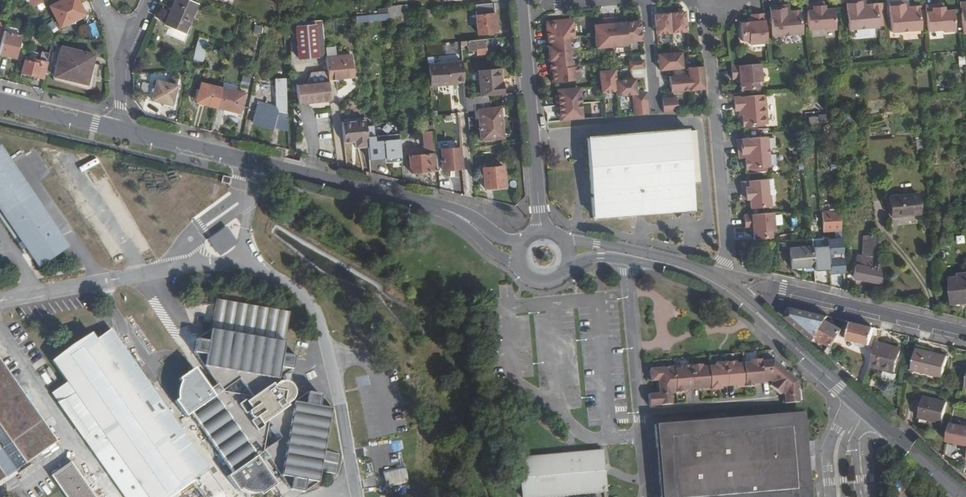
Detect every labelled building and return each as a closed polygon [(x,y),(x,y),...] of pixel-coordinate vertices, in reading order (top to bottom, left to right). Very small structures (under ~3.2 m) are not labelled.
[(44,2),(43,0),(28,0),(25,1),(30,8),(44,2)] [(77,0),(61,0),(49,6),(59,27),(83,14),(77,0)] [(167,26),(184,34),(197,3),(190,0),(174,0),(167,15),(171,17),(167,26)] [(861,0),(846,0),(848,29),(878,27),(877,3),(866,4),(866,1),(861,2),(861,0)] [(904,4),(903,1),(889,3),(891,32),(921,29),(920,16),(919,6),(909,6),(909,4),(904,4)] [(806,3),(809,29),(825,28),(826,30),(836,30),(834,8),(825,9),(825,6),(820,6),(820,2),(806,3)] [(496,32),(493,3),(474,5),(477,34),(496,32)] [(925,5),(927,31),(944,30),(944,33),(955,33),(953,11),(944,12),(944,8),(939,8),(939,5),(925,5)] [(786,8),(785,6),(770,7),(773,37),(803,34),(801,10),(790,11),(790,8),(786,8)] [(435,16),(434,9),(422,10),(422,17),(435,16)] [(404,19),(403,12),(387,14),(388,21),(404,19)] [(671,33),(687,32),(685,12),(670,13),(671,33)] [(671,33),(670,13),(655,14),(656,34),(671,33)] [(767,42),(765,13),(752,14),(752,17),(752,21),(749,22),(740,22),(742,40),(749,39),(750,43),(767,42)] [(163,24),(167,26),(171,17),(167,15),(163,24)] [(627,22),(628,42),(642,41),(640,21),(627,22)] [(546,24),(548,42),(573,39),(575,39),(573,22),(546,24)] [(628,42),(627,22),(617,23),(610,24),(613,47),(629,46),(628,42)] [(596,49),(613,47),(610,24),(603,24),(594,25),(596,49)] [(325,56),(322,25),(316,26),(319,57),(325,56)] [(319,57),(316,26),(295,28),(298,59),(319,57)] [(15,58),(20,36),(2,32),(2,33),(0,41),(0,54),(15,58)] [(201,63),(208,39),(198,35),(192,61),(201,63)] [(486,48),(486,39),(467,41),(468,51),(478,50),(478,48),(486,48)] [(550,66),(575,63),(573,39),(548,42),(550,66)] [(84,80),(88,63),(91,53),(60,45),(53,72),(84,80)] [(327,55),(336,54),(336,45),(326,46),(327,55)] [(487,56),(486,48),(478,48),(478,50),(478,57),(487,56)] [(658,54),(660,71),(683,68),(681,52),(658,54)] [(351,55),(325,57),(327,72),(327,80),(353,77),(351,55)] [(35,77),(43,79),(46,62),(22,56),(18,73),(35,77)] [(630,69),(644,68),(643,61),(629,62),(630,69)] [(461,62),(427,65),(429,85),(437,84),(438,86),(449,86),(449,83),(463,82),(461,62)] [(733,65),(732,65),(733,78),(736,78),(741,77),(741,81),(741,90),(760,88),(759,81),(763,80),(761,62),(733,65)] [(93,65),(88,63),(84,80),(53,72),(52,77),(88,86),(93,65)] [(580,63),(575,63),(550,66),(550,69),(552,69),(553,83),(582,80),(580,63)] [(707,89),(705,66),(688,68),(688,75),(690,90),(707,89)] [(489,96),(502,94),(501,82),(498,82),(497,69),(477,71),(479,97),(489,96)] [(601,93),(617,92),(616,81),(615,70),(600,71),(601,93)] [(296,106),(330,103),(330,100),(328,82),(327,80),(327,72),(310,73),(306,84),(295,85),(294,86),(296,106)] [(18,73),(17,77),(34,81),(35,77),(18,73)] [(690,90),(688,75),(669,77),(670,92),(690,90)] [(632,95),(632,94),(636,94),(635,79),(616,81),(617,92),(617,96),(632,95)] [(171,105),(176,85),(156,80),(151,100),(171,105)] [(195,101),(217,107),(221,88),(200,82),(195,101)] [(221,88),(217,107),(241,113),(245,93),(222,87),(221,88)] [(558,106),(582,104),(580,88),(557,90),(558,95),(558,106)] [(634,116),(648,114),(646,93),(636,94),(632,94),(632,95),(634,116)] [(766,94),(735,97),(736,110),(740,110),(741,110),(742,116),(743,116),(744,125),(769,123),(766,94)] [(479,97),(465,98),(466,111),(477,110),(480,139),(501,137),(498,108),(491,109),(489,96),(479,97)] [(677,98),(662,99),(663,113),(678,112),(677,98)] [(252,123),(284,131),(283,102),(277,101),(277,108),(257,102),(252,123)] [(559,116),(560,122),(583,120),(582,104),(558,106),(559,116)] [(366,140),(364,120),(340,123),(343,142),(353,141),(354,148),(365,146),(365,140),(366,140)] [(427,133),(427,134),(433,134),(433,125),(428,125),(427,121),(420,121),(421,133),(427,133)] [(591,216),(693,208),(691,182),(699,182),(695,131),(686,132),(686,130),(584,138),(591,216)] [(410,173),(437,171),(433,134),(427,134),(429,154),(408,156),(410,173)] [(742,153),(742,158),(745,158),(746,168),(769,166),(767,136),(738,139),(739,153),(742,153)] [(366,141),(369,165),(376,164),(376,166),(397,165),(395,145),(375,146),(374,140),(366,141)] [(441,170),(461,169),(459,147),(439,149),(441,170)] [(68,248),(3,149),(0,151),(0,202),(43,265),(68,248)] [(504,186),(502,166),(482,168),(484,188),(504,186)] [(232,177),(224,175),(222,183),(230,185),(232,177)] [(746,194),(746,198),(751,198),(751,207),(772,205),(771,194),(769,195),(767,178),(741,181),(743,194),(746,194)] [(838,199),(837,191),(823,192),(824,200),(838,199)] [(919,214),(917,193),(889,196),(891,216),(919,214)] [(834,230),(840,230),(839,210),(821,211),(822,231),(824,231),(834,230)] [(775,229),(773,212),(744,214),(746,227),(749,227),(753,226),(754,230),(754,238),(773,236),(772,229),(775,229)] [(853,276),(881,283),(876,234),(863,236),(862,255),(858,254),(853,276)] [(791,267),(813,265),(811,246),(789,247),(791,267)] [(960,273),(960,276),(951,277),(953,304),(965,303),(965,273),(960,273)] [(216,299),(210,329),(284,342),(290,312),(216,299)] [(787,317),(815,342),(816,339),(821,329),(826,320),(828,316),(791,308),(787,317)] [(821,329),(838,337),(843,329),(829,322),(826,320),(821,329)] [(838,337),(847,340),(851,322),(848,321),(843,329),(838,337)] [(868,345),(874,328),(851,322),(847,340),(868,345)] [(323,450),(331,409),(321,394),(307,392),(287,406),(285,403),(287,403),(290,401),(291,398),(293,396),(293,393),(293,390),(292,387),(291,386),(290,384),(287,382),(285,382),(282,381),(278,382),(275,384),(273,385),(271,383),(292,368),(294,356),(284,342),(210,329),(196,339),(194,352),(216,384),(208,389),(195,371),(183,380),(180,383),(179,386),(178,389),(178,392),(177,395),(178,399),(179,402),(187,413),(189,412),(192,416),(178,426),(110,330),(95,340),(91,334),(53,361),(67,382),(53,392),(126,496),(167,496),(207,469),(183,433),(197,423),(231,472),(230,473),(238,485),(241,487),(242,488),(244,489),(248,490),(251,490),(254,490),(255,490),(258,489),(263,487),(272,481),(259,463),(268,457),(290,489),(303,491),(304,490),(318,481),(320,469),(323,450)] [(816,339),(832,348),(838,337),(821,329),(816,339)] [(902,349),(877,341),(869,366),(894,374),(902,349)] [(942,377),(947,356),(916,348),(912,370),(942,377)] [(742,363),(743,385),(751,385),(750,383),(754,382),(761,382),(760,380),(758,358),(747,360),(748,362),(742,363)] [(766,358),(758,358),(760,380),(768,380),(770,381),(767,384),(773,389),(786,373),(770,360),(766,360),(766,358)] [(734,361),(724,362),(726,385),(733,384),(736,384),(736,386),(743,385),(742,363),(735,364),(734,361)] [(714,366),(707,366),(709,389),(717,388),(717,386),(720,386),(726,385),(724,362),(714,363),(714,366)] [(57,443),(0,363),(0,483),(57,443)] [(680,369),(673,369),(675,385),(676,392),(683,391),(683,389),(686,389),(692,388),(690,365),(680,366),(680,369)] [(701,365),(690,365),(692,388),(699,388),(702,387),(702,389),(709,389),(707,366),(701,367),(701,365)] [(650,369),(651,381),(659,381),(660,386),(675,385),(673,369),(673,367),(650,369)] [(786,373),(773,389),(778,393),(780,390),(783,392),(784,401),(796,400),(794,379),(786,373)] [(675,385),(660,386),(660,393),(657,393),(648,394),(649,405),(672,403),(671,393),(676,392),(675,385)] [(947,402),(923,397),(918,418),(942,423),(947,402)] [(721,496),(812,496),(807,440),(805,412),(715,419),(716,433),(791,427),(794,457),(796,487),(721,494),(721,496)] [(721,494),(796,487),(794,457),(791,427),(716,433),(715,419),(654,424),(660,496),(701,496),(700,496),(711,495),(711,496),(721,496),(721,494)] [(950,424),(947,441),(957,443),(956,448),(965,450),(965,423),(962,423),(961,426),(950,424)] [(339,453),(323,450),(320,469),(336,473),(339,453)] [(601,452),(519,459),(520,477),(522,496),(533,496),(605,491),(603,472),(601,452)] [(71,463),(51,476),(66,496),(95,496),(71,463)] [(409,482),(406,468),(384,472),(386,487),(409,482)] [(218,484),(212,476),(202,483),(208,491),(218,484)]
